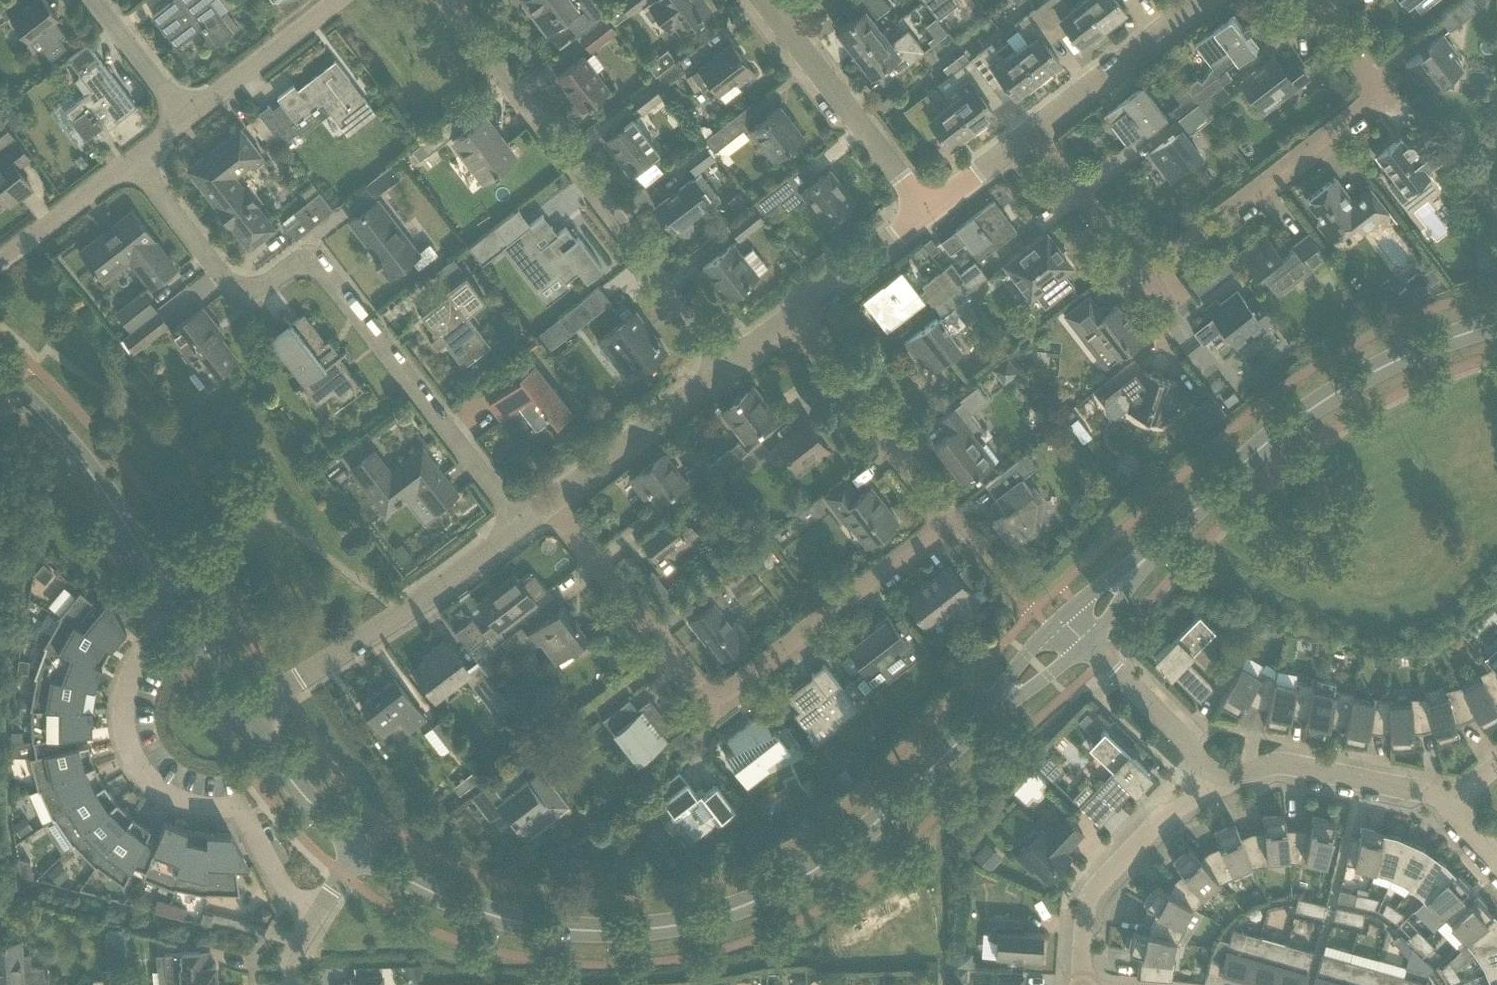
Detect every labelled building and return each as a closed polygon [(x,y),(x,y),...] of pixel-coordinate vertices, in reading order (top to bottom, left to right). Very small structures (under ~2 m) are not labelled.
[(0,10),(6,18),(9,15),(28,40),(37,34),(46,47),(43,49),(51,59),(66,47),(60,39),(65,35),(54,20),(59,17),(54,11),(59,7),(54,0),(49,4),(46,0),(13,0),(0,10)] [(153,16),(177,47),(200,29),(214,47),(238,29),(225,12),(221,15),(210,1),(211,0),(174,0),(153,16)] [(573,1),(571,0),(527,0),(524,2),(548,33),(567,19),(579,36),(607,14),(597,0),(574,0),(573,1)] [(621,3),(629,13),(646,0),(625,0),(621,3)] [(656,0),(643,11),(651,21),(657,17),(668,31),(676,25),(681,32),(710,9),(703,0),(657,0),(656,0)] [(889,4),(886,0),(854,0),(851,2),(859,14),(838,30),(855,52),(882,31),(872,18),(889,4)] [(937,18),(959,1),(958,0),(924,0),(937,18)] [(1082,0),(1080,0),(1069,9),(1062,0),(1044,0),(1035,7),(1053,31),(1064,23),(1081,45),(1102,28),(1105,32),(1082,0)] [(1105,32),(1106,31),(1103,27),(1125,11),(1117,0),(1082,0),(1105,32)] [(1480,0),(1462,0),(1439,17),(1449,30),(1483,4),(1480,0)] [(1053,31),(1035,7),(1013,24),(1026,41),(1015,50),(1040,82),(1037,78),(1059,61),(1043,39),(1053,31)] [(1195,45),(1212,67),(1202,82),(1196,78),(1185,87),(1197,102),(1222,84),(1231,77),(1225,70),(1256,46),(1246,33),(1249,31),(1250,30),(1250,29),(1250,28),(1250,26),(1249,25),(1248,24),(1247,24),(1246,24),(1244,24),(1241,27),(1232,16),(1195,45)] [(606,19),(582,37),(591,49),(615,31),(606,19)] [(882,31),(855,52),(872,74),(894,57),(903,69),(925,51),(907,28),(890,42),(882,31)] [(1421,53),(1420,51),(1404,63),(1419,82),(1423,79),(1432,91),(1462,68),(1453,56),(1457,53),(1442,34),(1427,46),(1428,47),(1421,53)] [(990,41),(969,58),(988,82),(998,74),(1003,80),(1011,91),(1015,95),(1026,87),(1036,79),(1039,82),(1040,82),(1015,50),(1008,40),(996,49),(990,41)] [(91,89),(64,110),(85,139),(95,131),(101,138),(109,132),(106,129),(136,106),(135,105),(135,106),(87,43),(68,58),(91,89)] [(731,44),(700,69),(725,101),(740,89),(739,87),(755,74),(731,44)] [(609,87),(585,56),(558,78),(582,109),(609,87)] [(1485,56),(1484,68),(1492,68),(1493,57),(1485,56)] [(969,58),(948,74),(961,92),(950,100),(972,129),(971,129),(975,133),(987,124),(984,120),(994,112),(990,107),(982,96),(977,90),(988,82),(969,58)] [(1282,70),(1273,58),(1241,83),(1259,106),(1291,81),(1295,87),(1307,78),(1294,61),(1282,70)] [(686,71),(677,60),(657,75),(665,87),(686,71)] [(323,100),(347,133),(375,112),(364,98),(361,100),(347,82),(350,79),(336,61),(297,90),(295,86),(278,98),(296,121),(323,100)] [(893,91),(902,84),(895,75),(886,82),(893,91)] [(1180,102),(1168,111),(1175,120),(1197,102),(1185,87),(1178,78),(1168,86),(1180,102)] [(655,81),(632,99),(642,112),(665,95),(655,81)] [(1232,96),(1222,84),(1197,102),(1208,115),(1232,96)] [(1127,145),(1165,115),(1142,86),(1104,115),(1127,145)] [(938,109),(926,93),(904,111),(922,134),(933,125),(950,146),(971,129),(972,129),(950,100),(938,109)] [(1175,120),(1168,126),(1174,134),(1180,129),(1186,137),(1210,118),(1208,115),(1197,102),(1175,120)] [(754,103),(735,118),(734,117),(705,140),(715,152),(744,130),(746,133),(749,131),(772,161),(803,136),(780,107),(766,119),(754,103)] [(293,123),(287,128),(270,105),(259,113),(283,144),(299,131),(293,123)] [(464,135),(453,143),(485,182),(516,158),(504,143),(488,122),(485,118),(475,126),(464,135)] [(418,143),(419,145),(412,150),(420,160),(459,130),(451,119),(418,143)] [(642,130),(633,119),(606,140),(619,156),(618,157),(630,173),(655,152),(639,132),(642,130)] [(9,199),(7,197),(11,194),(12,196),(16,193),(19,197),(32,187),(17,168),(30,158),(0,120),(0,206),(9,199)] [(202,158),(188,169),(203,189),(202,190),(217,209),(218,209),(249,249),(276,228),(258,205),(251,211),(238,193),(244,189),(235,177),(245,169),(246,170),(252,165),(253,167),(256,167),(263,162),(264,158),(263,156),(241,127),(230,135),(223,141),(212,150),(202,158)] [(1186,137),(1180,129),(1174,134),(1150,153),(1171,178),(1200,155),(1186,137)] [(1440,188),(1430,175),(1428,172),(1447,157),(1429,134),(1413,145),(1412,144),(1408,143),(1406,144),(1404,141),(1398,146),(1395,142),(1376,157),(1394,180),(1388,184),(1410,212),(1440,188)] [(705,146),(686,161),(696,174),(715,158),(705,146)] [(1229,149),(1218,156),(1226,166),(1236,158),(1229,149)] [(654,161),(638,175),(646,185),(662,171),(654,161)] [(391,164),(365,184),(375,196),(400,176),(391,164)] [(1487,168),(1474,173),(1481,190),(1494,185),(1487,168)] [(790,175),(782,181),(753,203),(763,215),(781,201),(788,210),(805,197),(826,223),(854,202),(840,184),(837,186),(827,173),(830,171),(829,170),(802,191),(790,175)] [(690,180),(656,207),(673,230),(707,204),(710,207),(720,199),(717,195),(700,173),(691,181),(690,180)] [(1331,242),(1348,229),(1355,223),(1362,232),(1388,212),(1370,188),(1353,201),(1347,193),(1342,197),(1330,182),(1306,200),(1321,219),(1316,223),(1331,242)] [(297,238),(334,209),(321,192),(296,212),(300,218),(289,227),(297,238)] [(418,252),(378,200),(351,221),(379,259),(375,262),(377,265),(379,263),(389,277),(412,260),(419,270),(439,254),(430,243),(418,252)] [(993,201),(948,237),(957,249),(964,243),(979,261),(1017,231),(993,201)] [(755,208),(731,227),(741,238),(764,220),(755,208)] [(130,260),(151,287),(176,268),(132,211),(115,224),(118,229),(90,250),(87,247),(81,251),(103,280),(130,260)] [(495,226),(468,247),(481,264),(502,248),(535,292),(558,274),(565,283),(566,281),(579,272),(586,281),(603,268),(578,236),(575,239),(566,227),(540,246),(526,227),(522,223),(522,222),(521,223),(502,238),(497,231),(498,231),(495,226)] [(1282,241),(1275,246),(1264,233),(1238,253),(1256,275),(1260,271),(1272,287),(1285,277),(1290,283),(1326,255),(1309,233),(1289,249),(1282,241)] [(1045,234),(1006,265),(1031,297),(1035,293),(1036,294),(1044,304),(1045,305),(1072,284),(1062,272),(1070,266),(1045,234)] [(742,257),(732,245),(703,268),(727,299),(757,276),(767,267),(752,249),(742,257)] [(454,258),(435,273),(444,285),(463,270),(454,258)] [(958,288),(982,270),(975,261),(960,273),(952,263),(943,270),(958,288)] [(484,266),(475,272),(483,282),(492,276),(484,266)] [(1431,285),(1439,278),(1431,268),(1424,273),(1417,272),(1406,280),(1405,287),(1398,293),(1406,303),(1415,297),(1412,294),(1417,294),(1427,286),(1428,281),(1431,285)] [(919,295),(902,272),(864,301),(887,331),(929,299),(934,307),(958,288),(943,270),(923,286),(926,290),(919,295)] [(982,270),(958,288),(965,297),(974,289),(988,278),(982,270)] [(447,290),(450,293),(421,315),(437,336),(435,337),(441,345),(445,343),(455,356),(455,357),(463,367),(486,349),(478,338),(483,334),(468,315),(486,300),(467,275),(447,290)] [(958,288),(934,307),(935,307),(943,317),(955,307),(969,324),(980,315),(972,307),(965,297),(958,288)] [(974,289),(965,297),(972,307),(982,300),(974,289)] [(1212,317),(1193,332),(1204,346),(1223,331),(1226,335),(1232,343),(1236,348),(1252,335),(1255,339),(1274,324),(1277,321),(1256,294),(1255,295),(1259,300),(1250,307),(1245,300),(1238,290),(1220,304),(1217,300),(1206,309),(1212,317)] [(117,312),(130,329),(156,309),(143,293),(117,312)] [(1089,296),(1073,308),(1064,315),(1105,367),(1117,357),(1127,350),(1142,338),(1117,305),(1104,315),(1089,296)] [(583,300),(558,319),(570,333),(594,314),(583,300)] [(171,332),(210,380),(236,359),(209,325),(212,322),(201,308),(171,332)] [(636,311),(607,334),(598,341),(629,380),(666,351),(636,311)] [(124,339),(134,351),(168,325),(158,313),(124,339)] [(333,390),(343,404),(363,389),(339,357),(346,351),(345,350),(336,357),(330,349),(334,346),(329,339),(325,342),(304,314),(292,323),(285,314),(284,315),(291,324),(271,340),(304,383),(301,385),(316,404),(333,390)] [(962,350),(938,318),(905,343),(929,375),(962,350)] [(999,327),(997,340),(1010,341),(1011,334),(1007,328),(999,327)] [(1019,371),(1007,356),(991,368),(1003,383),(1019,371)] [(1104,405),(1130,385),(1135,386),(1128,409),(1129,410),(1129,411),(1148,418),(1149,421),(1160,425),(1162,422),(1163,423),(1164,421),(1165,422),(1169,409),(1175,404),(1182,408),(1191,401),(1177,382),(1142,371),(1134,360),(1093,391),(1104,405)] [(519,376),(521,378),(489,403),(491,405),(495,401),(504,413),(499,417),(501,418),(519,405),(536,428),(532,431),(533,432),(552,417),(556,423),(571,411),(535,364),(519,376)] [(961,402),(955,407),(939,420),(940,421),(941,419),(951,432),(939,441),(946,450),(941,453),(962,480),(973,472),(976,477),(992,464),(998,459),(985,442),(978,448),(967,434),(980,424),(971,412),(987,399),(977,386),(959,399),(961,402)] [(736,430),(745,441),(776,417),(753,387),(725,408),(740,427),(736,430)] [(1072,410),(1063,417),(1083,442),(1092,435),(1077,417),(1072,410)] [(799,428),(777,445),(797,469),(816,454),(820,460),(829,453),(809,428),(803,433),(799,428)] [(761,440),(747,451),(739,457),(749,470),(771,453),(761,440)] [(732,446),(709,464),(717,475),(739,457),(747,451),(739,441),(732,446)] [(352,468),(386,512),(417,488),(434,510),(457,493),(423,449),(391,473),(374,451),(352,468)] [(1012,545),(1025,535),(1027,538),(1039,529),(1043,500),(1034,488),(1031,490),(1021,478),(1036,467),(1025,454),(986,485),(998,502),(995,504),(994,513),(997,517),(992,520),(1012,545)] [(660,502),(685,481),(665,455),(632,480),(645,497),(652,492),(660,502)] [(717,475),(709,464),(708,463),(688,479),(696,490),(717,475)] [(846,481),(830,494),(826,497),(846,524),(854,518),(872,541),(867,544),(866,543),(865,544),(867,546),(898,522),(878,496),(873,499),(866,490),(858,497),(846,481)] [(818,499),(809,506),(815,514),(824,507),(818,499)] [(809,506),(798,514),(806,525),(817,516),(815,514),(809,506)] [(672,559),(702,536),(684,513),(644,544),(665,572),(675,564),(672,559)] [(765,541),(755,549),(763,560),(774,552),(765,541)] [(43,563),(33,574),(44,584),(54,572),(43,563)] [(952,607),(960,618),(979,603),(949,566),(905,600),(926,627),(952,607)] [(481,632),(485,637),(468,649),(477,660),(494,647),(491,643),(503,634),(501,632),(538,604),(515,575),(500,586),(503,589),(494,595),(492,592),(478,603),(493,623),(481,632)] [(729,601),(716,584),(694,601),(701,611),(689,621),(702,637),(705,635),(722,658),(748,638),(735,622),(732,625),(719,608),(729,601)] [(80,590),(58,616),(111,646),(126,629),(108,598),(100,607),(80,590)] [(679,605),(672,596),(662,604),(668,613),(679,605)] [(992,598),(981,607),(990,619),(1000,611),(992,598)] [(564,606),(532,631),(513,646),(522,657),(541,642),(557,663),(588,638),(564,606)] [(1214,628),(1213,627),(1199,613),(1155,657),(1161,664),(1161,665),(1161,666),(1162,667),(1163,667),(1164,666),(1171,673),(1185,659),(1185,658),(1214,628)] [(59,617),(43,644),(101,665),(101,664),(112,646),(111,646),(58,616),(59,617)] [(859,636),(845,646),(849,652),(847,654),(850,658),(852,656),(853,657),(863,670),(864,671),(866,675),(908,643),(893,622),(888,616),(860,638),(859,636)] [(24,622),(23,635),(37,637),(39,624),(24,622)] [(477,660),(467,668),(445,640),(434,649),(436,652),(414,669),(435,696),(464,674),(496,715),(510,703),(492,680),(487,673),(477,660)] [(45,646),(34,675),(94,686),(102,665),(101,664),(101,665),(43,644),(43,645),(45,646)] [(497,644),(494,647),(477,660),(487,673),(507,657),(497,644)] [(1240,665),(1244,658),(1239,653),(1214,678),(1226,689),(1240,665)] [(19,659),(18,671),(29,673),(30,660),(19,659)] [(1215,688),(1188,662),(1174,676),(1200,702),(1215,688)] [(811,731),(822,723),(829,732),(868,702),(852,680),(842,687),(825,665),(812,675),(815,678),(798,691),(797,690),(790,696),(789,695),(788,696),(801,712),(797,715),(795,713),(794,714),(808,732),(807,733),(816,744),(817,744),(811,736),(812,735),(811,731)] [(1258,676),(1240,665),(1226,689),(1219,701),(1238,712),(1245,700),(1256,706),(1268,709),(1274,678),(1261,670),(1258,676)] [(1476,714),(1482,726),(1496,718),(1496,707),(1495,703),(1496,702),(1496,672),(1492,667),(1478,674),(1481,679),(1464,689),(1462,685),(1460,686),(1476,714)] [(94,686),(34,675),(33,676),(35,677),(30,708),(91,708),(91,707),(95,686),(94,686)] [(1274,678),(1268,709),(1265,722),(1286,727),(1289,713),(1307,717),(1314,684),(1295,680),(1294,686),(1275,682),(1276,679),(1274,678)] [(426,718),(407,694),(395,679),(362,705),(383,732),(400,718),(409,730),(426,718)] [(1314,684),(1307,717),(1304,731),(1326,735),(1328,722),(1346,725),(1353,692),(1334,688),(1333,694),(1314,690),(1315,684),(1314,684)] [(1425,697),(1434,728),(1438,741),(1459,735),(1455,722),(1466,720),(1476,714),(1460,686),(1445,690),(1447,696),(1428,701),(1427,697),(1425,697)] [(1353,692),(1346,725),(1343,739),(1365,743),(1367,730),(1379,732),(1390,732),(1389,700),(1373,697),(1372,702),(1353,698),(1354,693),(1353,692)] [(22,697),(17,697),(17,707),(26,707),(26,701),(22,697)] [(1434,728),(1425,697),(1410,698),(1410,703),(1390,704),(1390,700),(1389,700),(1390,732),(1390,746),(1412,745),(1412,731),(1423,731),(1434,728)] [(618,730),(641,760),(667,740),(662,733),(671,727),(650,699),(637,709),(629,699),(603,719),(614,733),(618,730)] [(91,708),(30,708),(30,709),(31,709),(31,740),(92,730),(92,707),(91,707),(91,708)] [(732,751),(740,762),(734,767),(747,784),(766,770),(763,766),(775,757),(778,760),(790,751),(787,748),(788,747),(787,747),(797,739),(787,727),(778,734),(774,730),(771,732),(759,716),(727,740),(735,750),(732,751)] [(432,726),(449,749),(458,742),(441,719),(432,726)] [(1104,729),(1090,744),(1088,745),(1119,774),(1098,795),(1113,809),(1140,781),(1140,782),(1141,782),(1142,782),(1143,781),(1143,780),(1143,779),(1149,772),(1104,729)] [(92,730),(31,740),(31,741),(32,741),(35,755),(29,757),(37,789),(93,764),(93,763),(88,742),(78,744),(76,733),(92,731),(92,730)] [(23,731),(11,731),(11,745),(23,742),(23,731)] [(94,763),(93,763),(93,764),(37,789),(38,790),(39,789),(52,818),(103,784),(102,783),(94,763)] [(478,767),(468,775),(475,784),(484,776),(478,767)] [(503,797),(491,782),(491,781),(471,797),(490,821),(502,811),(525,840),(539,830),(570,806),(541,770),(528,781),(527,779),(503,797)] [(697,794),(687,782),(679,772),(656,790),(689,833),(692,836),(697,836),(701,835),(735,809),(716,785),(703,795),(701,792),(697,794)] [(103,784),(52,818),(52,819),(54,818),(72,844),(116,802),(115,801),(103,783),(102,783),(103,784)] [(1071,799),(1079,807),(1094,790),(1087,783),(1071,799)] [(116,802),(72,844),(72,845),(73,844),(95,866),(131,817),(131,816),(116,800),(115,801),(116,802)] [(1028,842),(1016,855),(1031,869),(1033,867),(1047,880),(1070,855),(1066,851),(1083,833),(1068,819),(1061,812),(1044,831),(1041,828),(1038,832),(1033,830),(1027,837),(1028,842)] [(1252,832),(1241,837),(1253,866),(1269,865),(1268,859),(1287,857),(1288,860),(1289,860),(1286,829),(1285,815),(1263,817),(1264,831),(1252,832)] [(24,816),(12,824),(20,837),(33,828),(24,816)] [(131,817),(95,866),(96,867),(97,865),(123,884),(131,870),(133,865),(145,871),(157,842),(157,841),(147,837),(150,830),(131,816),(131,817)] [(448,816),(438,823),(445,833),(455,826),(448,816)] [(1324,868),(1330,842),(1335,822),(1313,817),(1310,831),(1298,828),(1286,829),(1289,860),(1324,868)] [(143,875),(142,876),(143,876),(173,889),(186,829),(185,829),(166,821),(165,820),(157,841),(157,842),(145,871),(143,875)] [(1209,850),(1200,859),(1220,882),(1235,876),(1233,871),(1250,863),(1252,866),(1253,866),(1241,837),(1235,824),(1215,833),(1220,846),(1209,850)] [(186,829),(173,889),(174,889),(175,887),(206,894),(208,833),(207,833),(185,828),(185,829),(186,829)] [(1352,837),(1347,857),(1346,863),(1354,865),(1374,869),(1382,833),(1362,828),(1359,839),(1352,837)] [(207,832),(207,833),(208,833),(206,894),(207,892),(239,893),(235,867),(249,867),(230,833),(207,832)] [(1396,836),(1382,833),(1374,869),(1384,872),(1393,876),(1408,842),(1396,836)] [(1421,847),(1408,842),(1393,876),(1402,880),(1411,885),(1432,855),(1421,847)] [(983,845),(973,855),(989,871),(999,861),(983,845)] [(1174,881),(1168,892),(1195,908),(1206,898),(1203,893),(1217,880),(1219,883),(1220,882),(1200,859),(1191,848),(1174,863),(1183,873),(1174,881)] [(1432,855),(1411,885),(1419,891),(1426,899),(1453,873),(1443,863),(1432,855)] [(20,874),(33,877),(30,861),(17,857),(20,874)] [(56,865),(48,872),(59,884),(67,877),(56,865)] [(975,872),(969,874),(973,885),(985,880),(982,871),(982,870),(977,871),(975,872)] [(1453,873),(1426,899),(1440,913),(1439,913),(1445,919),(1464,900),(1460,895),(1468,888),(1453,873)] [(1195,908),(1168,892),(1156,885),(1145,903),(1157,911),(1150,921),(1147,933),(1178,940),(1184,942),(1188,935),(1183,932),(1186,927),(1181,924),(1191,907),(1194,909),(1195,908)] [(1367,896),(1356,893),(1339,889),(1337,901),(1365,907),(1367,896)] [(1367,896),(1365,907),(1374,909),(1379,898),(1367,896)] [(1323,917),(1326,904),(1297,898),(1294,910),(1323,917)] [(1469,905),(1464,900),(1445,919),(1465,939),(1492,913),(1477,898),(1469,905)] [(155,911),(169,914),(171,903),(157,900),(155,911)] [(1388,917),(1395,908),(1386,902),(1381,912),(1388,917)] [(183,918),(185,907),(171,903),(169,914),(183,918)] [(260,905),(253,916),(265,923),(272,912),(260,905)] [(1362,926),(1365,913),(1336,906),(1333,919),(1362,926)] [(1404,914),(1395,908),(1388,917),(1396,922),(1404,914)] [(211,924),(213,914),(203,911),(200,922),(211,924)] [(1465,939),(1457,946),(1465,955),(1469,960),(1478,955),(1496,942),(1496,918),(1492,913),(1465,939)] [(1024,918),(1004,917),(989,916),(988,938),(997,941),(996,957),(1020,958),(1040,959),(1042,933),(1016,931),(1016,919),(1024,920),(1024,918)] [(123,928),(106,930),(108,952),(125,951),(123,928)] [(1232,928),(1227,949),(1221,968),(1220,969),(1248,977),(1260,936),(1232,928)] [(1418,946),(1426,938),(1417,929),(1409,937),(1418,946)] [(1178,940),(1147,933),(1134,930),(1129,951),(1143,955),(1140,966),(1139,976),(1137,976),(1137,978),(1172,980),(1176,961),(1170,959),(1174,941),(1178,941),(1178,940)] [(1399,935),(1392,941),(1408,957),(1410,947),(1399,935)] [(1286,944),(1260,936),(1248,977),(1275,984),(1286,944)] [(1426,938),(1418,946),(1426,955),(1435,947),(1426,938)] [(20,940),(0,942),(0,984),(49,984),(48,966),(31,967),(30,954),(21,955),(20,940)] [(1478,955),(1483,963),(1487,972),(1496,968),(1496,942),(1478,955)] [(1275,984),(1277,984),(1304,984),(1314,951),(1286,944),(1275,984)] [(1408,957),(1405,968),(1424,973),(1427,962),(1411,946),(1410,947),(1408,957)] [(164,953),(166,976),(182,980),(182,984),(218,984),(216,963),(212,963),(201,964),(200,950),(164,953)] [(1316,974),(1313,984),(1343,984),(1350,962),(1322,954),(1316,974)] [(1445,976),(1455,970),(1449,960),(1441,968),(1445,976)] [(1343,984),(1372,984),(1376,969),(1350,962),(1343,984)] [(409,965),(409,971),(416,977),(422,977),(421,965),(409,965)] [(953,984),(961,984),(966,981),(967,968),(956,967),(955,967),(954,967),(953,984)] [(1487,972),(1491,982),(1492,984),(1496,984),(1496,968),(1487,972)] [(1376,969),(1372,984),(1400,984),(1402,976),(1376,969)] [(1455,970),(1445,976),(1450,983),(1461,979),(1455,970)] [(905,973),(905,984),(916,984),(923,984),(922,973),(905,973)] [(383,976),(352,977),(352,984),(383,984),(383,976)] [(1023,977),(999,976),(999,984),(1023,984),(1023,977)] [(1400,984),(1430,984),(1402,976),(1400,984)]
